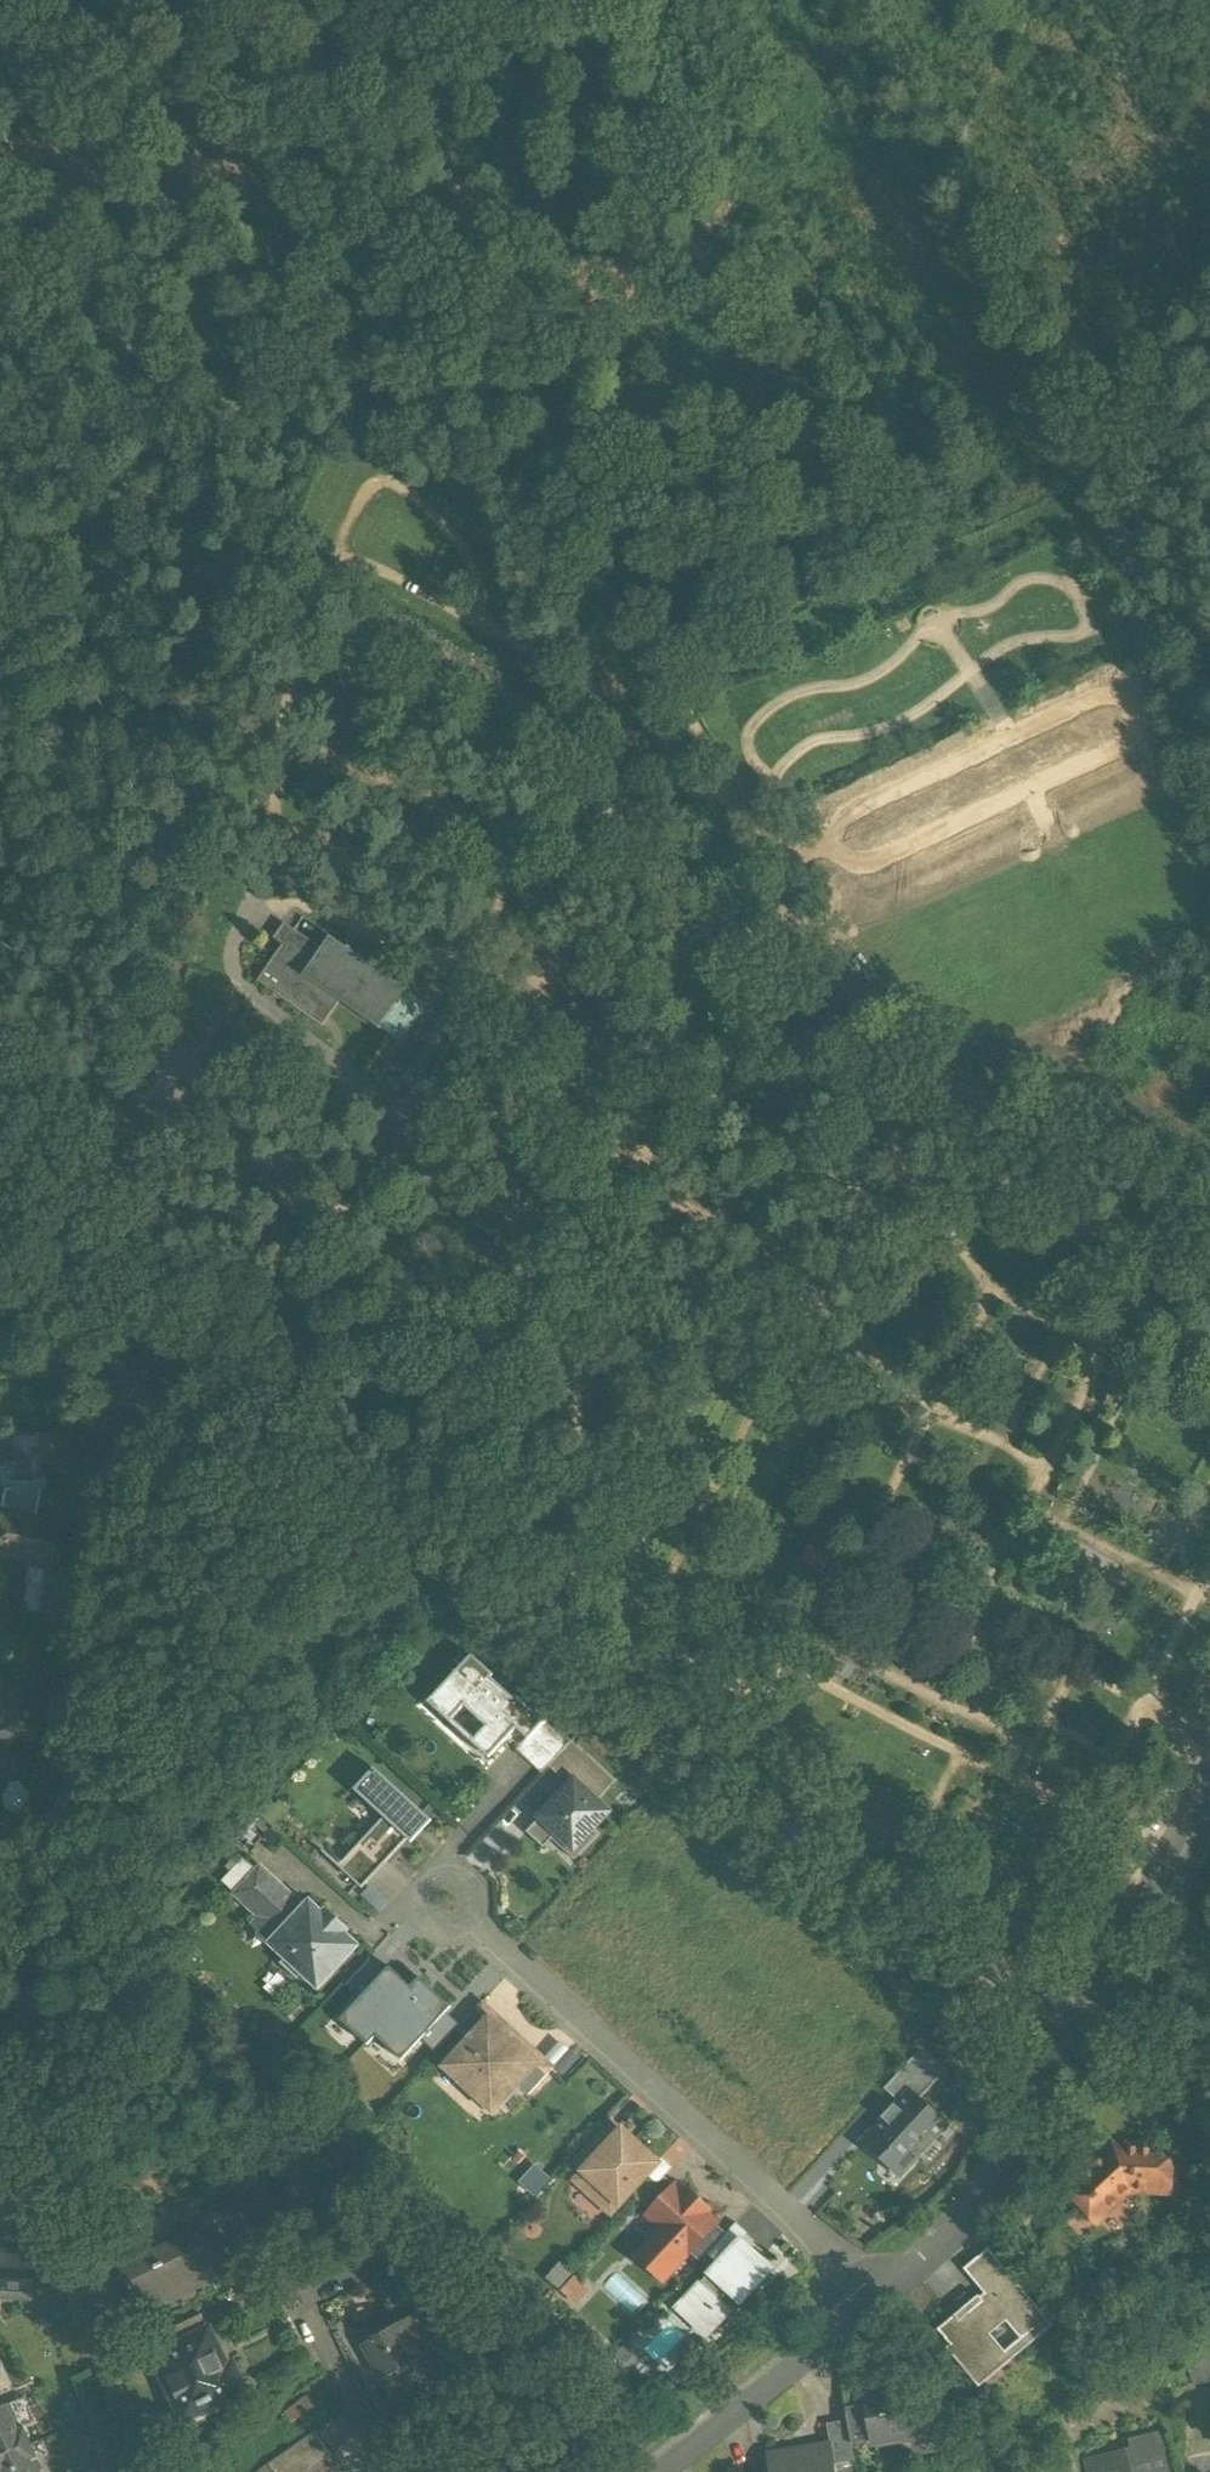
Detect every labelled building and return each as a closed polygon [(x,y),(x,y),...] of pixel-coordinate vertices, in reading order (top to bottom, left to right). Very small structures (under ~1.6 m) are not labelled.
[(322,950),(285,925),(275,940),(284,946),(259,983),(323,1028),(340,1004),(303,978),(322,950)] [(408,991),(331,938),(322,950),(303,978),(340,1004),(381,1031),(408,991)] [(65,1436),(0,1438),(2,1474),(43,1472),(67,1472),(65,1436)] [(43,1472),(2,1474),(2,1488),(38,1487),(44,1487),(43,1472)] [(2,1488),(0,1500),(0,1511),(32,1517),(38,1487),(2,1488)] [(0,1511),(0,1557),(52,1567),(60,1522),(32,1517),(0,1511)] [(846,1560),(814,1545),(807,1560),(838,1575),(846,1560)] [(514,1699),(492,1678),(494,1676),(473,1656),(429,1704),(450,1723),(465,1707),(487,1728),(473,1744),(490,1759),(517,1730),(527,1739),(529,1741),(546,1723),(545,1722),(516,1696),(514,1699)] [(48,1662),(9,1661),(8,1676),(8,1677),(37,1678),(47,1678),(48,1662)] [(8,1677),(8,1676),(0,1675),(0,1728),(15,1728),(15,1736),(36,1737),(37,1678),(8,1677)] [(546,1723),(529,1741),(527,1739),(517,1751),(542,1774),(547,1770),(571,1742),(548,1720),(545,1722),(546,1723)] [(571,1742),(547,1770),(567,1787),(596,1813),(620,1786),(571,1742)] [(373,1772),(355,1792),(384,1818),(406,1840),(409,1842),(428,1822),(373,1772)] [(0,1800),(18,1813),(32,1793),(15,1780),(0,1800)] [(596,1813),(567,1787),(530,1829),(546,1843),(557,1831),(581,1852),(607,1823),(596,1813)] [(384,1818),(339,1866),(362,1887),(406,1840),(384,1818)] [(290,1895),(262,1869),(237,1896),(261,1918),(265,1922),(290,1895)] [(290,1895),(265,1922),(281,1937),(306,1910),(290,1895)] [(281,1937),(273,1945),(288,1959),(305,1975),(319,1988),(357,1947),(344,1934),(349,1929),(330,1911),(325,1917),(311,1904),(306,1910),(281,1937)] [(265,1922),(261,1918),(252,1926),(273,1945),(281,1937),(265,1922)] [(305,1975),(288,1959),(282,1965),(299,1981),(305,1975)] [(372,1960),(352,1982),(366,1995),(387,1973),(372,1960)] [(387,1973),(366,1995),(342,2022),(368,2047),(377,2037),(404,2062),(428,2036),(450,2011),(453,2009),(420,1979),(412,1987),(391,1968),(387,1973)] [(464,2024),(458,2030),(471,2042),(490,2022),(491,2024),(498,2016),(483,2003),(464,2024)] [(450,2011),(428,2036),(442,2049),(458,2030),(464,2024),(450,2011)] [(471,2042),(448,2068),(494,2109),(517,2084),(535,2064),(534,2063),(491,2024),(490,2022),(471,2042)] [(535,2064),(517,2084),(530,2096),(555,2069),(540,2056),(534,2063),(535,2064)] [(939,2080),(916,2058),(886,2090),(901,2104),(911,2093),(920,2101),(939,2080)] [(885,2121),(865,2142),(901,2176),(921,2155),(923,2157),(936,2143),(934,2140),(947,2126),(920,2101),(911,2093),(901,2104),(897,2107),(895,2105),(883,2119),(885,2121)] [(603,2132),(574,2163),(585,2173),(614,2141),(603,2132)] [(629,2151),(616,2139),(614,2141),(585,2173),(598,2185),(621,2205),(631,2194),(658,2164),(636,2144),(629,2151)] [(1117,2146),(1072,2188),(1101,2218),(1133,2189),(1172,2191),(1174,2149),(1117,2146)] [(658,2164),(631,2194),(641,2204),(673,2169),(663,2159),(658,2164)] [(677,2188),(666,2178),(643,2202),(654,2212),(677,2188)] [(0,2179),(0,2213),(7,2213),(9,2180),(0,2179)] [(621,2205),(598,2185),(590,2194),(612,2214),(621,2205)] [(709,2211),(691,2194),(688,2197),(678,2187),(677,2188),(654,2212),(650,2217),(664,2230),(639,2257),(665,2281),(717,2225),(717,2224),(707,2214),(709,2211)] [(1092,2249),(1066,2221),(1039,2245),(1052,2260),(1074,2264),(1092,2249)] [(727,2235),(710,2254),(721,2263),(742,2241),(749,2234),(737,2224),(727,2235)] [(717,2225),(691,2253),(701,2263),(710,2254),(727,2235),(717,2225)] [(219,2227),(197,2237),(209,2262),(231,2252),(219,2227)] [(0,2238),(0,2255),(38,2258),(40,2236),(32,2235),(0,2238)] [(197,2237),(123,2271),(138,2304),(155,2308),(217,2279),(209,2262),(197,2237)] [(721,2263),(710,2275),(730,2293),(743,2304),(774,2270),(742,2241),(721,2263)] [(990,2250),(965,2270),(984,2293),(1009,2273),(990,2250)] [(19,2296),(20,2286),(36,2279),(38,2258),(0,2255),(0,2294),(19,2296)] [(1009,2273),(984,2293),(986,2295),(981,2299),(980,2297),(978,2298),(982,2303),(971,2313),(967,2308),(939,2331),(979,2379),(1049,2320),(1009,2273)] [(730,2293),(710,2275),(703,2283),(723,2301),(724,2300),(730,2293)] [(723,2301),(703,2283),(678,2310),(700,2329),(725,2302),(724,2300),(723,2301)] [(411,2286),(389,2299),(403,2322),(421,2311),(424,2309),(411,2286)] [(421,2311),(403,2322),(425,2358),(443,2348),(421,2311)] [(202,2312),(169,2328),(176,2343),(209,2327),(202,2312)] [(403,2322),(362,2347),(384,2383),(425,2358),(403,2322)] [(176,2343),(150,2355),(182,2424),(250,2393),(236,2363),(230,2366),(211,2326),(209,2327),(176,2343)] [(1209,2382),(1209,2352),(1192,2358),(1201,2385),(1209,2382)] [(946,2393),(848,2409),(850,2423),(854,2446),(925,2434),(928,2452),(955,2447),(946,2393)] [(25,2395),(9,2402),(21,2426),(24,2425),(25,2426),(37,2420),(25,2395)] [(0,2407),(0,2457),(32,2442),(25,2426),(24,2425),(21,2426),(9,2402),(0,2407)] [(850,2423),(828,2426),(832,2450),(834,2449),(837,2466),(857,2463),(854,2446),(850,2423)] [(285,2451),(297,2467),(300,2471),(315,2471),(333,2458),(313,2430),(285,2451)] [(1132,2441),(1134,2449),(1089,2461),(1092,2471),(1174,2471),(1164,2433),(1132,2441)] [(0,2457),(0,2471),(42,2471),(36,2460),(40,2459),(32,2442),(0,2457)] [(771,2460),(773,2471),(838,2471),(837,2466),(834,2449),(832,2450),(771,2460)] [(268,2463),(274,2471),(291,2471),(297,2467),(285,2451),(268,2463)]
